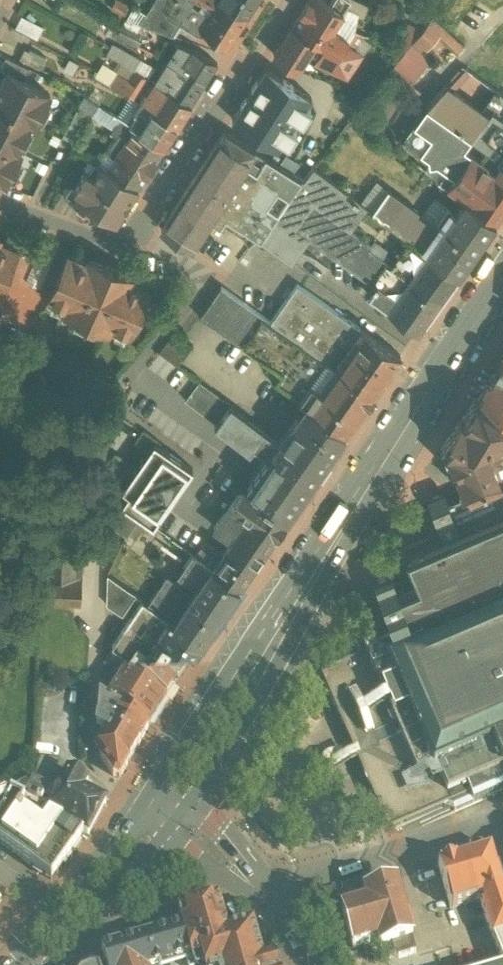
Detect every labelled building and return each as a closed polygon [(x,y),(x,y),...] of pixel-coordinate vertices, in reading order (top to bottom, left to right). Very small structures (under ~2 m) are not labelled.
[(145,25),(173,36),(180,24),(198,35),(201,30),(200,30),(212,11),(194,0),(161,0),(145,25)] [(220,0),(194,0),(212,11),(200,30),(201,30),(228,47),(248,18),(220,0)] [(248,18),(259,0),(220,0),(248,18)] [(324,0),(310,0),(293,27),(338,56),(349,40),(339,33),(339,32),(340,29),(340,27),(338,24),(337,24),(344,13),(331,4),(324,0)] [(358,0),(334,0),(331,4),(344,13),(346,10),(366,19),(372,6),(358,0)] [(433,15),(451,32),(476,0),(445,0),(433,15)] [(22,14),(16,27),(39,38),(45,25),(22,14)] [(160,40),(125,22),(117,35),(152,53),(160,40)] [(338,56),(293,27),(275,54),(293,66),(296,61),(301,64),(310,51),(314,54),(313,56),(340,73),(365,35),(355,31),(349,40),(338,56)] [(218,64),(193,48),(179,43),(167,61),(205,85),(218,64)] [(154,69),(112,45),(107,55),(135,70),(134,71),(148,79),(154,69)] [(46,59),(25,49),(20,59),(41,70),(46,59)] [(30,69),(7,57),(0,70),(7,74),(8,72),(24,81),(30,69)] [(205,85),(167,61),(154,82),(192,105),(205,85)] [(312,97),(266,67),(232,119),(278,149),(284,140),(289,144),(297,131),(292,128),(298,118),(303,122),(311,109),(306,105),(312,97)] [(401,76),(391,69),(386,76),(396,83),(401,76)] [(8,72),(7,74),(0,88),(0,179),(1,180),(6,182),(11,172),(19,170),(16,162),(21,152),(17,150),(31,123),(35,125),(50,95),(47,93),(24,81),(8,72)] [(144,84),(131,76),(129,79),(118,73),(110,86),(135,99),(144,84)] [(192,105),(154,82),(141,102),(179,126),(192,105)] [(128,111),(114,103),(84,85),(83,86),(78,84),(74,90),(72,89),(72,90),(85,96),(99,105),(122,120),(125,116),(128,111)] [(495,111),(491,117),(446,86),(427,106),(484,146),(501,158),(502,160),(502,117),(495,111)] [(99,105),(85,96),(71,122),(84,129),(99,105)] [(179,126),(141,102),(134,112),(135,113),(137,114),(138,115),(134,121),(131,125),(135,128),(165,146),(166,146),(179,126)] [(478,156),(484,146),(427,106),(406,134),(424,147),(420,151),(455,175),(447,186),(465,198),(496,221),(502,211),(502,160),(501,158),(494,168),(478,156)] [(134,121),(125,116),(122,120),(131,125),(134,121)] [(165,146),(135,128),(126,143),(118,138),(108,154),(116,159),(109,168),(139,187),(165,146)] [(226,130),(162,230),(191,249),(210,219),(220,226),(226,217),(261,239),(301,178),(293,173),(279,164),(226,130)] [(299,162),(286,154),(279,164),(293,173),(299,162)] [(139,187),(109,168),(109,169),(102,164),(94,177),(86,171),(75,189),(79,192),(74,200),(94,212),(96,209),(117,222),(125,209),(139,187)] [(362,203),(314,167),(314,168),(304,180),(296,190),(349,228),(369,208),(362,203)] [(459,273),(411,238),(393,266),(372,250),(374,247),(349,228),(296,190),(304,180),(301,178),(261,239),(260,240),(292,263),(310,238),(370,281),(373,276),(379,280),(378,283),(376,282),(373,286),(375,287),(369,295),(411,326),(414,321),(421,326),(458,274),(459,273)] [(465,198),(439,235),(433,231),(436,227),(417,214),(419,211),(388,189),(377,204),(372,210),(411,238),(459,273),(460,273),(496,221),(465,198)] [(377,204),(367,197),(362,203),(369,208),(372,210),(377,204)] [(16,253),(18,249),(0,241),(0,291),(16,253)] [(16,253),(0,291),(0,319),(63,346),(76,317),(65,312),(68,306),(49,297),(60,273),(49,268),(57,250),(56,250),(48,267),(37,263),(45,245),(44,244),(36,262),(16,253)] [(133,277),(89,258),(87,262),(69,253),(60,273),(49,297),(68,306),(65,312),(76,317),(109,331),(112,325),(131,333),(150,289),(131,281),(133,277)] [(361,329),(298,284),(272,322),(374,394),(401,355),(362,328),(361,329)] [(272,322),(222,287),(201,316),(281,373),(275,382),(308,405),(302,413),(299,411),(279,440),(320,471),(374,394),(272,322)] [(174,333),(160,351),(177,364),(191,346),(174,333)] [(502,360),(499,360),(495,367),(495,370),(478,397),(476,396),(476,397),(502,415),(502,358),(502,360)] [(231,405),(200,381),(186,401),(217,424),(231,405)] [(476,397),(446,445),(451,458),(454,457),(457,464),(454,465),(458,473),(457,473),(458,474),(461,482),(465,480),(469,491),(502,477),(502,415),(476,397)] [(279,440),(231,405),(217,424),(215,426),(250,452),(254,447),(267,457),(245,488),(288,518),(320,471),(279,440)] [(137,480),(121,503),(141,517),(153,525),(193,468),(161,446),(152,458),(146,454),(130,476),(137,480)] [(245,488),(243,487),(215,527),(232,539),(223,552),(205,540),(195,555),(240,586),(276,535),(276,536),(288,518),(245,488)] [(457,508),(453,498),(448,501),(446,498),(445,496),(443,495),(441,494),(439,494),(436,494),(434,495),(433,496),(432,498),(431,499),(431,501),(431,503),(431,505),(444,535),(407,551),(419,578),(399,587),(393,576),(392,575),(391,574),(389,573),(386,572),(384,573),(381,574),(379,576),(379,577),(378,579),(378,581),(378,583),(394,622),(385,626),(357,638),(369,666),(357,671),(356,670),(355,669),(354,668),(352,667),(351,667),(350,667),(349,668),(348,669),(346,670),(346,673),(346,675),(332,682),(347,717),(345,719),(343,720),(342,724),(343,726),(344,728),(346,730),(347,731),(350,732),(353,731),(372,774),(393,822),(403,817),(407,825),(443,809),(455,813),(502,793),(502,488),(457,508)] [(121,503),(110,496),(109,525),(127,537),(141,517),(121,503)] [(94,523),(42,519),(39,603),(81,605),(82,574),(94,575),(96,536),(93,536),(94,523)] [(195,555),(193,553),(178,574),(197,588),(193,593),(167,575),(148,604),(202,643),(203,643),(217,621),(240,586),(195,555)] [(136,595),(108,575),(107,605),(123,615),(136,595)] [(127,623),(188,666),(202,643),(148,604),(143,600),(127,623)] [(188,666),(127,623),(113,645),(127,655),(147,669),(174,687),(188,666)] [(147,669),(127,655),(118,669),(120,670),(166,699),(174,687),(147,669)] [(166,699),(120,670),(103,698),(149,726),(166,699)] [(145,733),(99,704),(97,727),(96,747),(100,757),(114,777),(121,777),(145,733)] [(89,783),(68,772),(45,817),(83,836),(88,839),(106,803),(84,792),(89,783)] [(49,793),(31,783),(7,796),(25,804),(39,812),(49,793)] [(42,829),(21,813),(25,804),(7,796),(6,795),(0,799),(0,844),(52,881),(83,836),(49,819),(42,829)] [(438,866),(451,909),(480,900),(489,927),(502,962),(502,886),(498,870),(497,871),(491,850),(438,866)] [(396,884),(365,894),(368,904),(343,912),(354,948),(379,940),(381,949),(392,946),(395,955),(400,958),(416,953),(396,884)] [(178,914),(182,928),(193,964),(264,964),(253,927),(227,934),(218,903),(178,914)] [(103,949),(102,950),(106,964),(193,964),(182,928),(103,949)]
